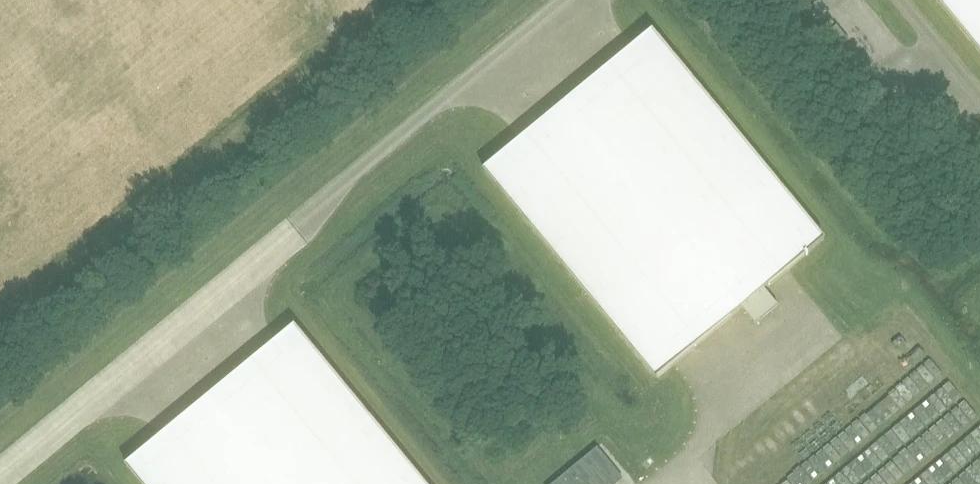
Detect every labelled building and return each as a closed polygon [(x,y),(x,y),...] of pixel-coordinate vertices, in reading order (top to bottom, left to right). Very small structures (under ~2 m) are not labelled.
[(979,51),(979,0),(938,0),(979,51)] [(824,239),(652,30),(565,102),(483,169),(656,378),(723,323),(742,308),(756,325),(778,306),(765,289),(787,270),(824,239)] [(294,325),(276,340),(222,385),(162,434),(126,464),(142,483),(425,483),(294,325)] [(776,379),(786,390),(813,367),(803,355),(776,379)] [(619,478),(597,451),(557,483),(612,483),(619,478)]
